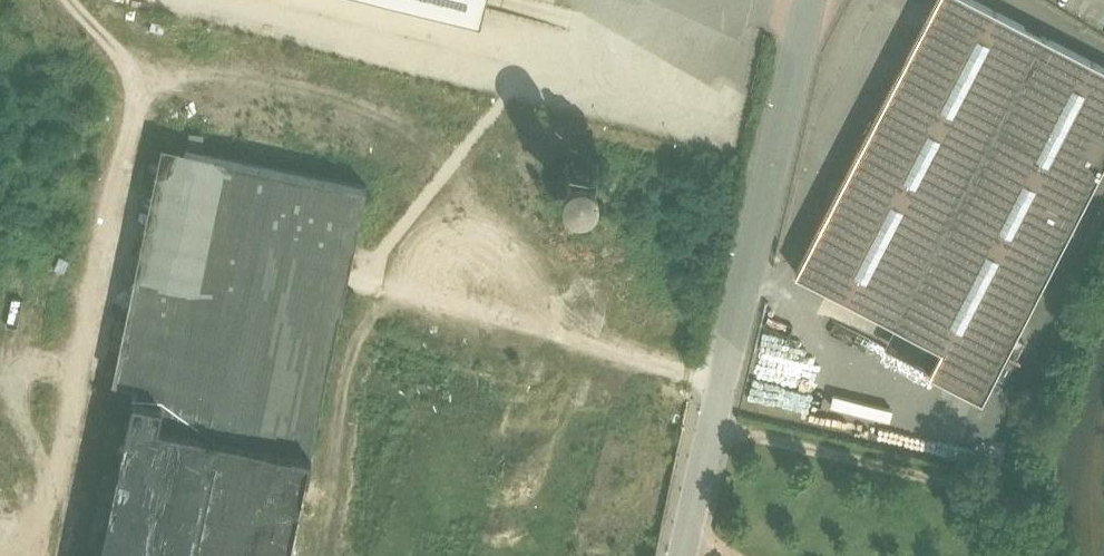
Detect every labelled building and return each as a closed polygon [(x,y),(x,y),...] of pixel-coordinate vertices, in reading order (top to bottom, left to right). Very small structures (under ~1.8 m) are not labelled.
[(482,12),(485,0),(436,0),(482,12)] [(997,10),(998,9),(995,8),(995,9),(978,0),(938,0),(922,31),(921,31),(920,33),(897,79),(896,78),(895,81),(896,81),(872,126),(871,128),(848,174),(847,173),(846,176),(847,176),(823,221),(821,223),(822,224),(799,269),(798,268),(797,271),(798,271),(797,272),(800,273),(800,272),(846,296),(846,297),(848,298),(849,298),(895,322),(897,323),(944,347),(933,368),(932,368),(931,370),(931,371),(933,372),(934,372),(980,396),(982,397),(983,397),(984,395),(984,394),(994,375),(1005,381),(1026,341),(1014,335),(1032,302),(1034,300),(1033,299),(1056,254),(1057,255),(1058,252),(1057,252),(1069,230),(1069,231),(1070,229),(1070,228),(1093,183),(1094,183),(1095,181),(1094,181),(1103,162),(1103,65),(1095,60),(1093,58),(1092,59),(1078,52),(1082,45),(1057,32),(1053,39),(1046,35),(1046,34),(1044,33),(1043,34),(997,10)] [(379,269),(351,263),(368,183),(202,148),(206,133),(193,131),(190,146),(187,145),(170,228),(159,279),(158,282),(159,282),(152,312),(151,315),(152,315),(145,345),(144,347),(145,348),(139,377),(138,377),(137,380),(138,380),(135,391),(131,410),(130,410),(126,430),(127,430),(116,485),(101,482),(88,544),(98,546),(96,555),(319,555),(379,269)] [(589,152),(585,150),(580,150),(575,151),(571,152),(568,154),(566,156),(562,160),(561,163),(560,166),(560,168),(559,172),(560,175),(561,178),(561,180),(563,183),(566,187),(569,189),(573,191),(576,192),(581,192),(586,192),(590,190),(594,187),(597,185),(599,182),(601,178),(602,176),(602,171),(602,168),(601,165),(600,162),(599,160),(597,158),(595,155),(593,154),(589,152)] [(641,192),(647,163),(620,157),(614,187),(641,192)]
